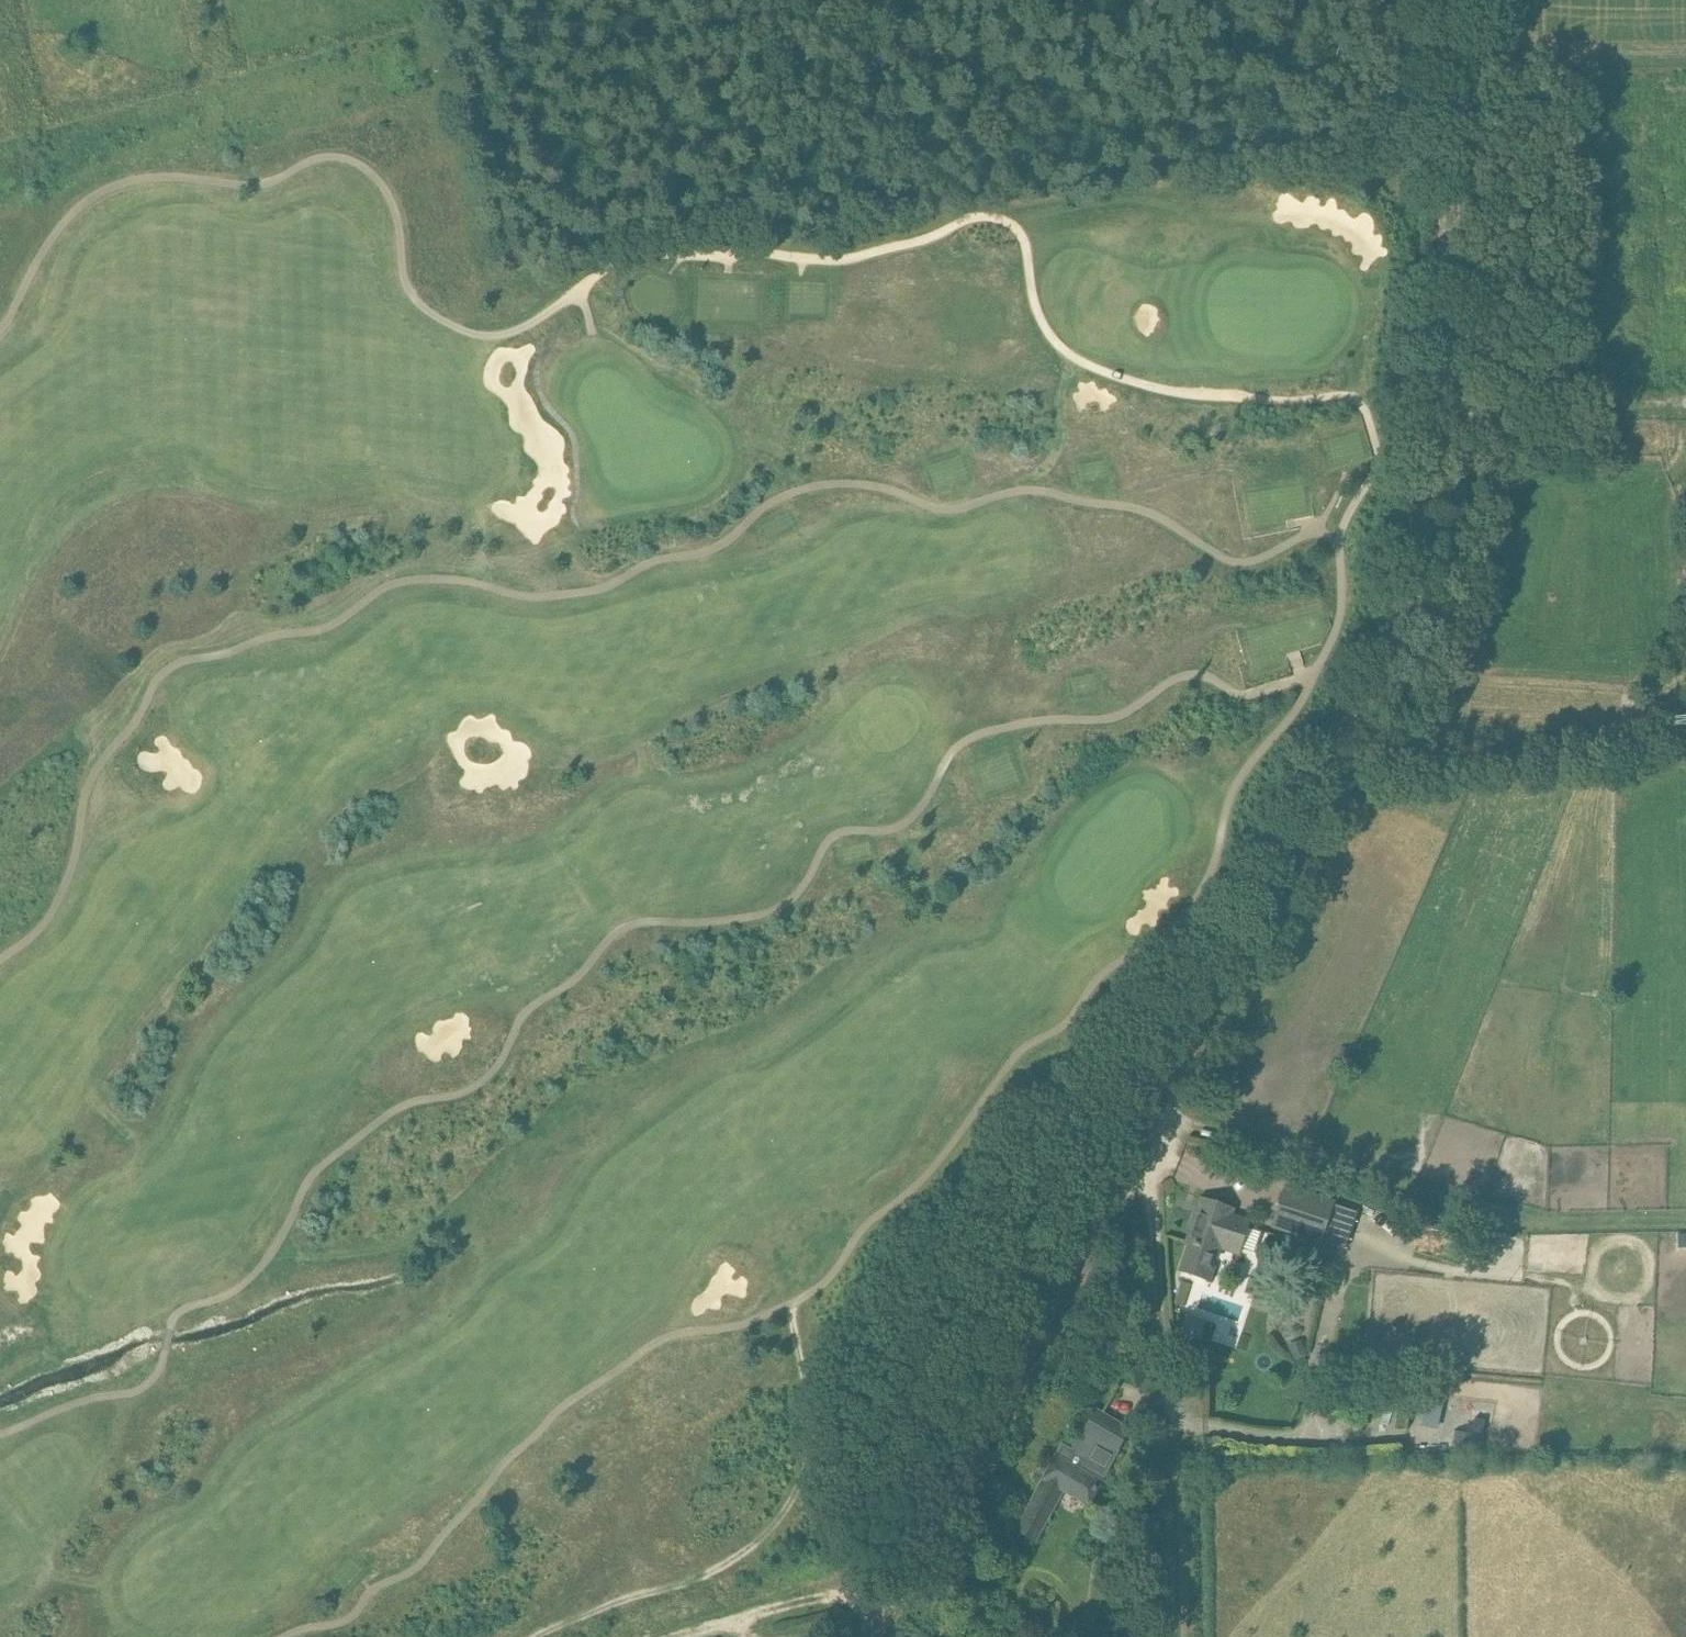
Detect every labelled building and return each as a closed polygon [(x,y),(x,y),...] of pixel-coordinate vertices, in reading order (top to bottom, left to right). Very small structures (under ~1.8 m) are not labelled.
[(1274,1225),(1322,1241),(1335,1203),(1287,1187),(1274,1225)] [(1166,1223),(1182,1222),(1179,1192),(1164,1194),(1166,1223)] [(1191,1245),(1183,1271),(1211,1281),(1215,1269),(1210,1267),(1215,1253),(1219,1254),(1221,1247),(1240,1253),(1241,1248),(1248,1228),(1250,1223),(1231,1217),(1233,1210),(1203,1200),(1188,1244),(1191,1245)] [(1171,1307),(1193,1317),(1206,1286),(1185,1276),(1171,1307)] [(1017,1531),(1035,1541),(1064,1489),(1090,1504),(1131,1429),(1096,1410),(1074,1451),(1063,1445),(1045,1479),(1046,1479),(1017,1531)]
